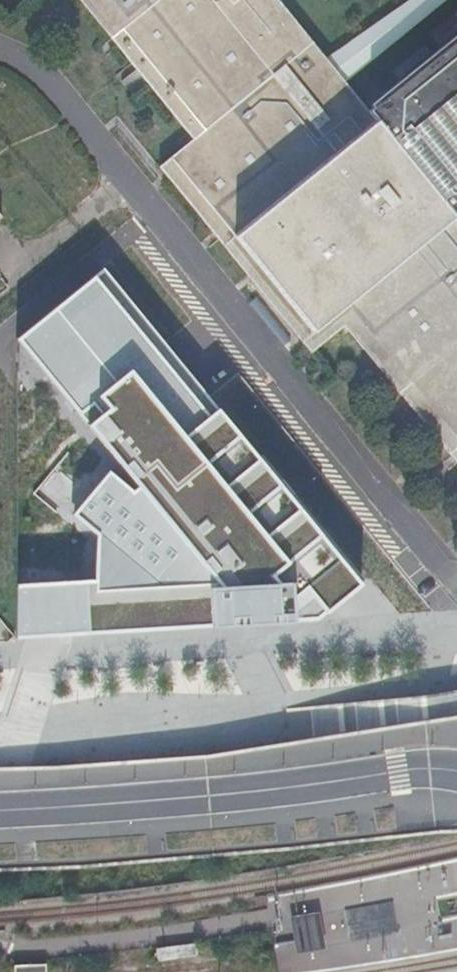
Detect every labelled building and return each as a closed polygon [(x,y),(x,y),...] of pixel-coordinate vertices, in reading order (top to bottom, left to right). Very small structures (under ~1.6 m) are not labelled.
[(194,135),(159,163),(303,339),(312,332),(339,310),(456,456),(456,213),(374,112),(352,85),(331,60),(283,0),(84,0),(194,135)] [(352,85),(454,0),(416,0),(331,60),(352,85)] [(456,213),(456,38),(387,96),(389,99),(374,112),(456,213)] [(115,247),(0,341),(0,371),(103,497),(66,536),(68,585),(6,590),(8,630),(9,640),(252,625),(421,615),(115,247)] [(422,721),(456,715),(456,690),(420,696),(420,707),(422,721)] [(420,707),(420,696),(288,709),(289,712),(311,710),(312,722),(314,737),(422,721),(420,707)] [(394,901),(345,909),(347,922),(350,941),(399,933),(396,916),(394,901)]
